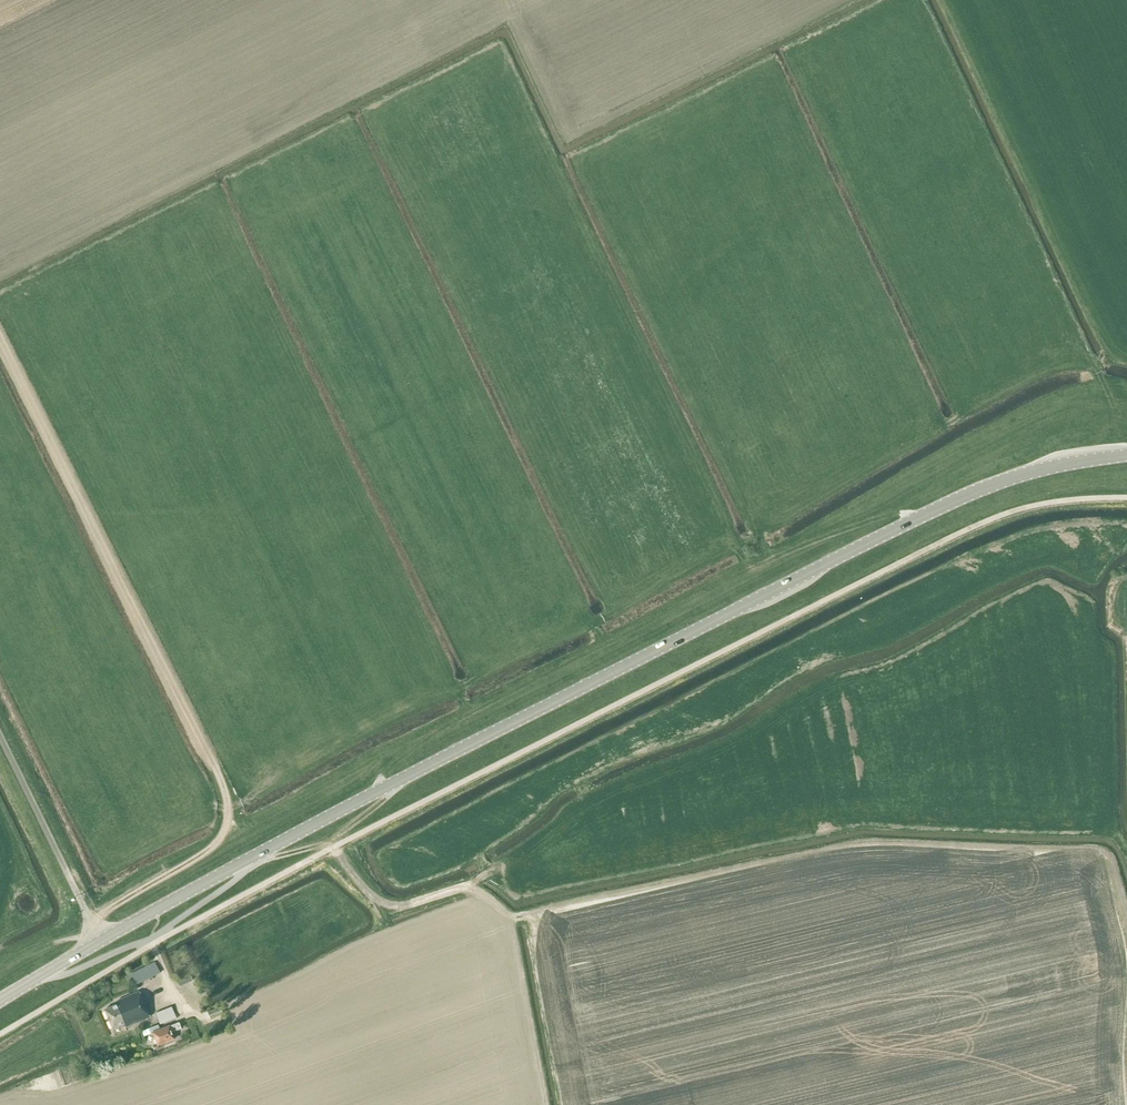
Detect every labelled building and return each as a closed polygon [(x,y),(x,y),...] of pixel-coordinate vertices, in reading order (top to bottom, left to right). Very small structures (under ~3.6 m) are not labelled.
[(126,976),(132,986),(159,973),(153,962),(126,976)] [(175,978),(179,986),(191,981),(189,972),(175,978)] [(125,1027),(150,1017),(139,992),(117,1001),(118,1004),(104,1010),(112,1029),(124,1024),(125,1027)] [(154,1013),(159,1025),(176,1018),(172,1006),(154,1013)] [(207,1012),(210,1020),(222,1015),(219,1007),(207,1012)] [(144,1036),(151,1033),(156,1046),(173,1040),(170,1033),(180,1029),(177,1023),(160,1030),(158,1025),(142,1032),(144,1036)]
